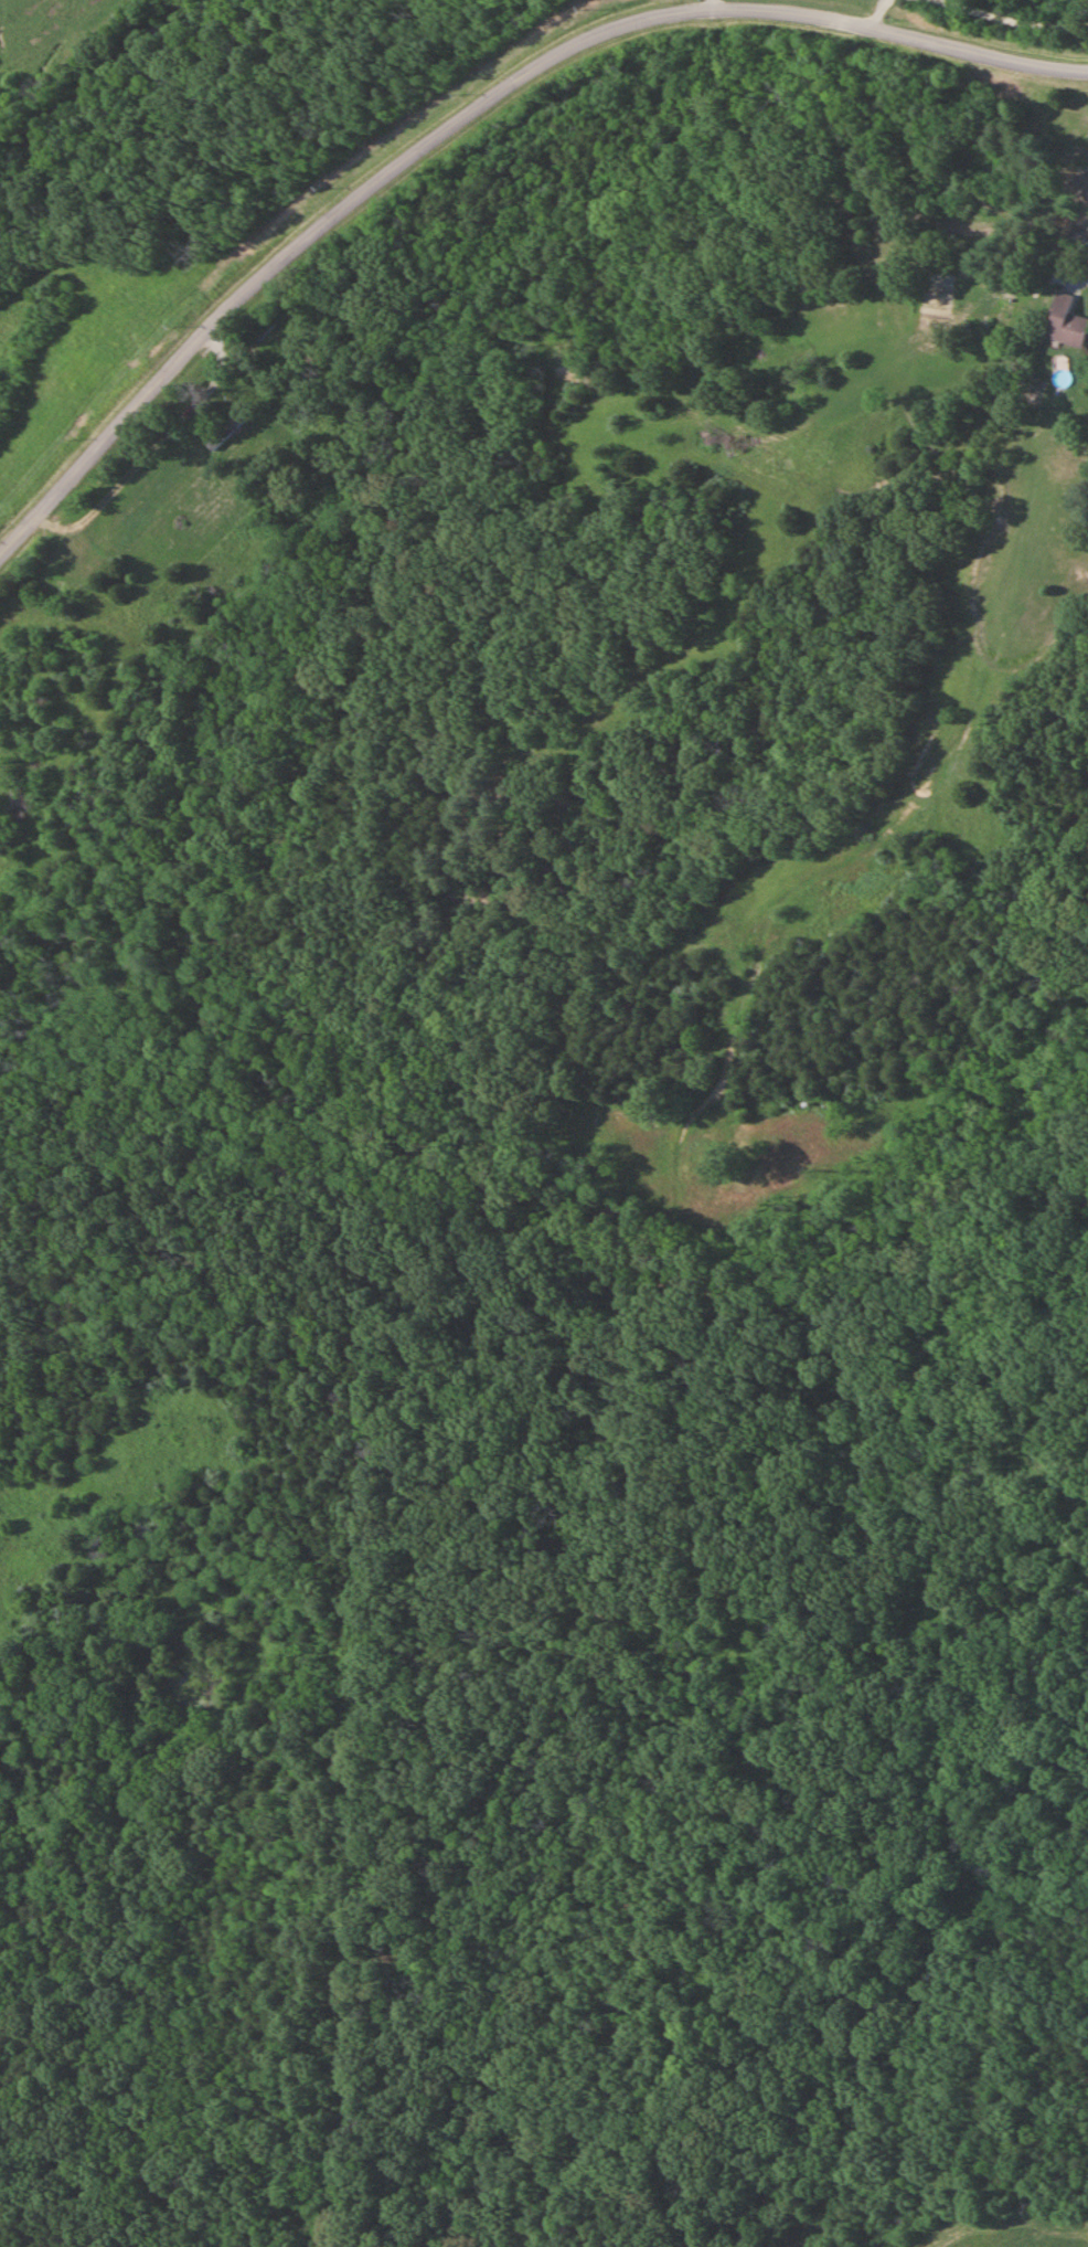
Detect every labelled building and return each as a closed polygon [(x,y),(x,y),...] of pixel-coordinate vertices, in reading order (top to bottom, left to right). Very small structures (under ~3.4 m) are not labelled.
[(1087,318),(1067,313),(1071,295),(1053,291),(1042,338),(1081,347),(1087,318)]
